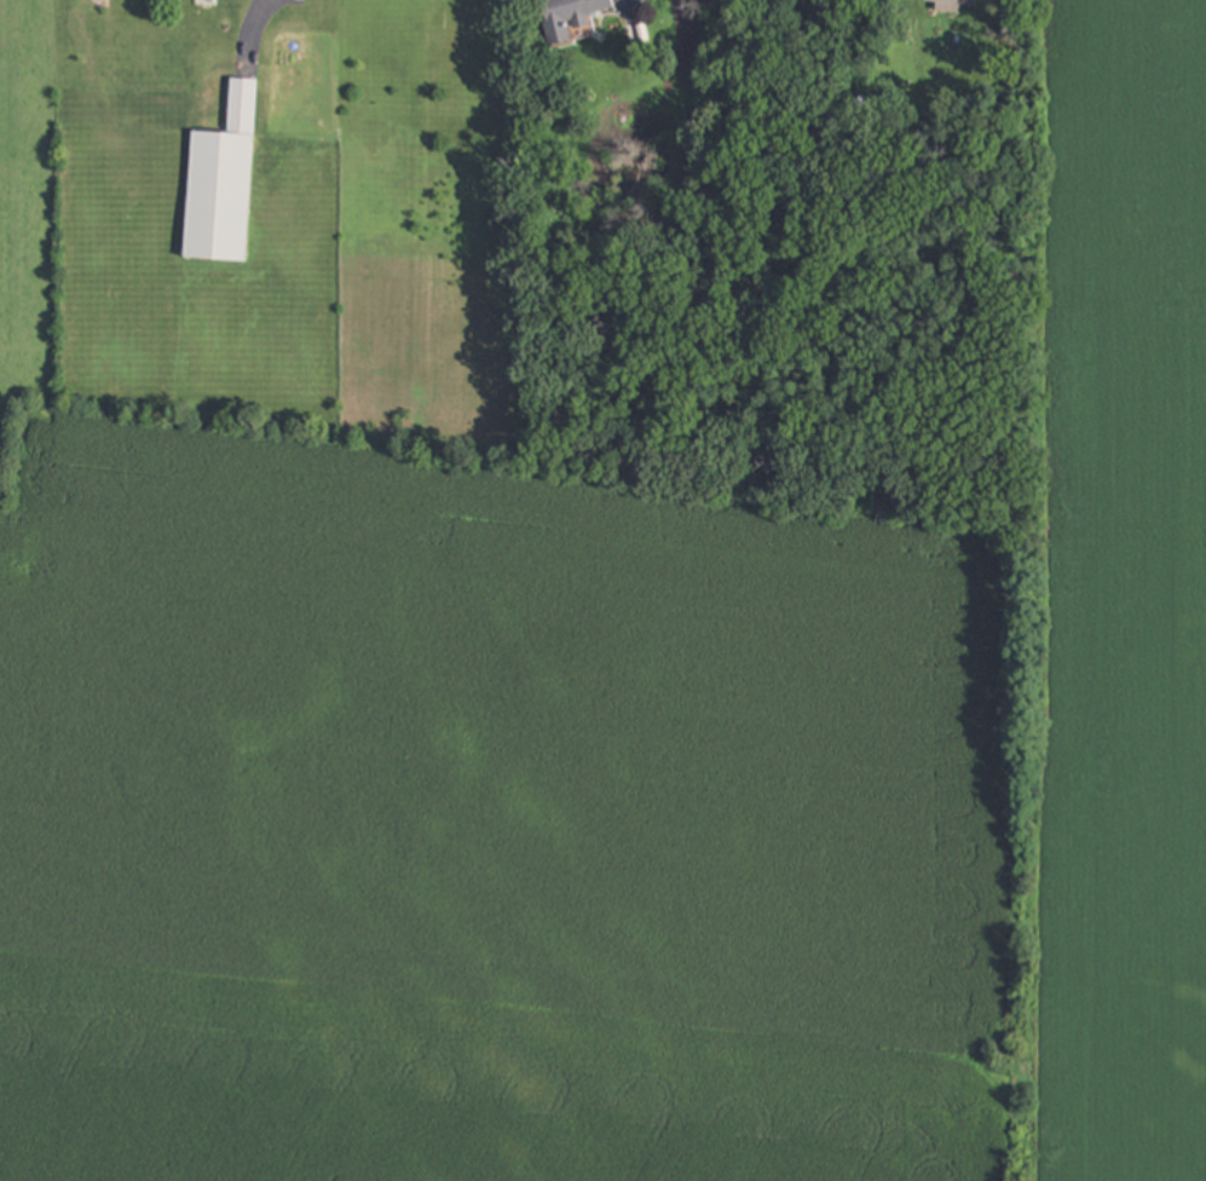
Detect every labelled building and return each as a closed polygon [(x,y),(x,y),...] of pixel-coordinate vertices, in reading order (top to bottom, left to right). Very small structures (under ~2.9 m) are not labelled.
[(572,30),(590,26),(588,14),(613,9),(611,0),(538,0),(547,46),(574,41),(572,30)] [(971,0),(927,0),(927,2),(939,3),(938,11),(959,14),(960,6),(970,7),(971,0)] [(247,263),(257,81),(231,80),(228,135),(192,133),(186,260),(247,263)]
